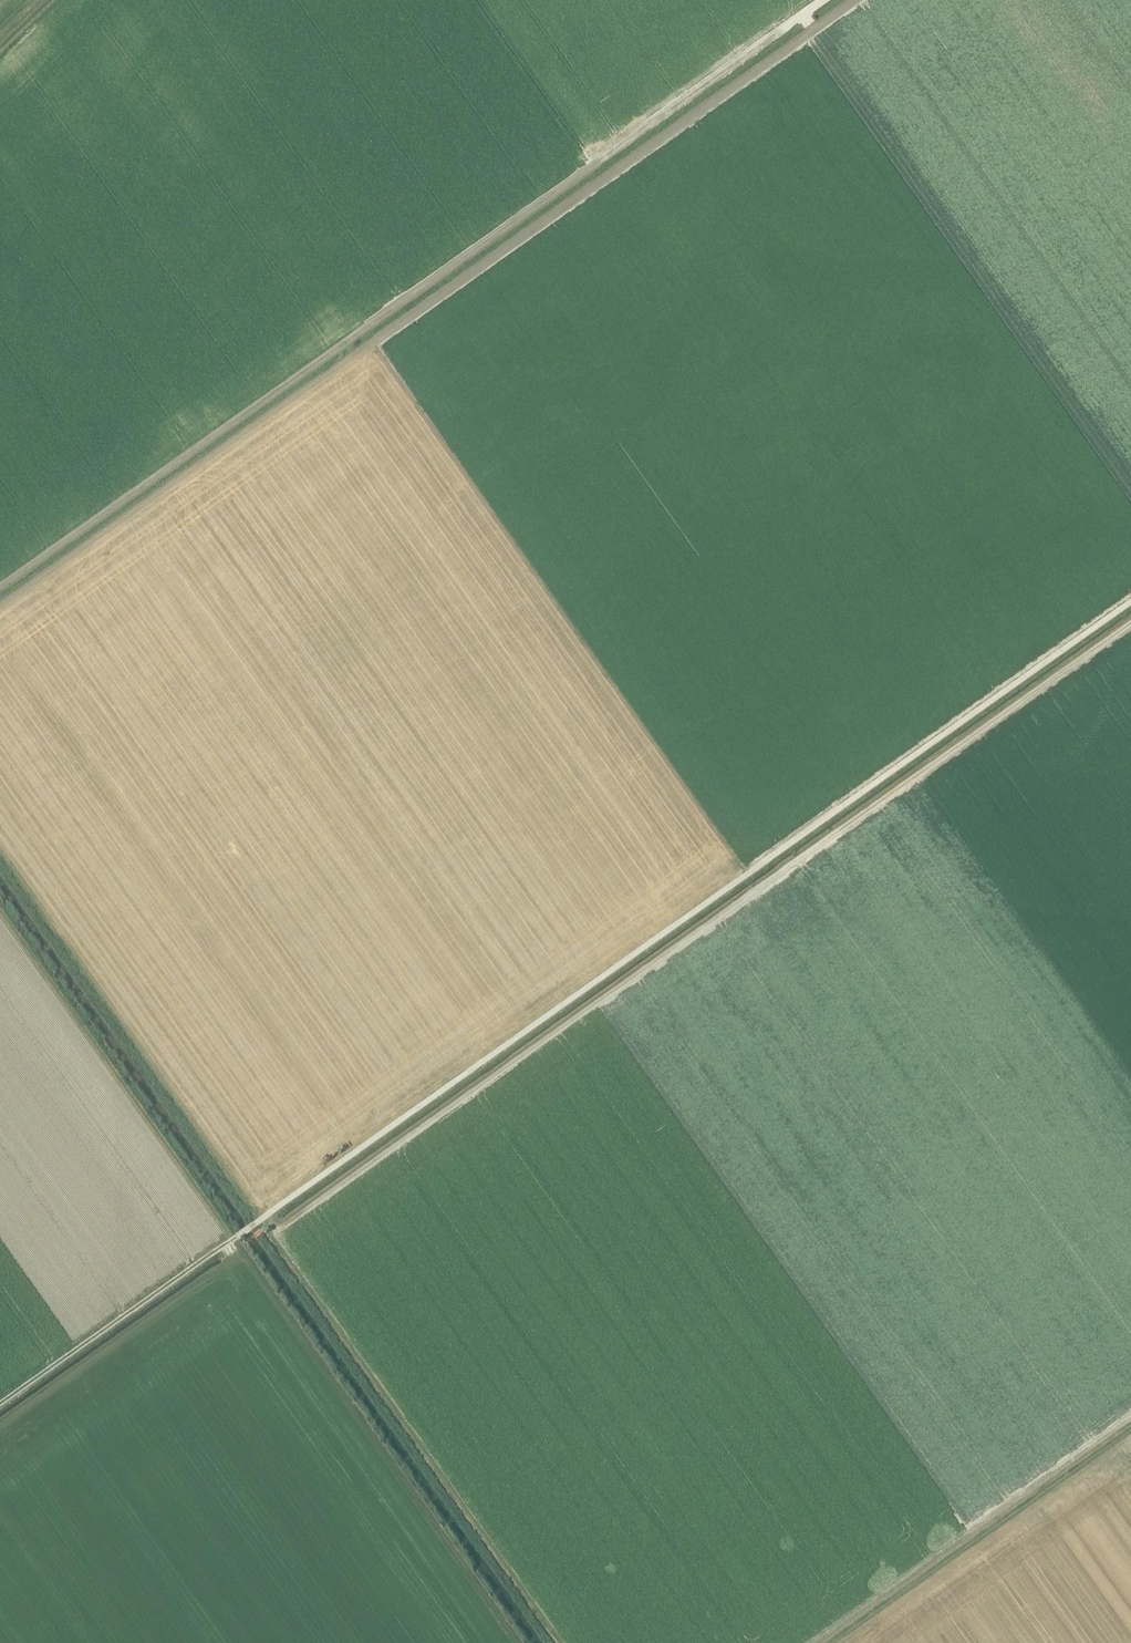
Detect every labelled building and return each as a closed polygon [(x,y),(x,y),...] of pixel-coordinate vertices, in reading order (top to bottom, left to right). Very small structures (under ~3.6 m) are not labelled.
[(238,1241),(252,1229),(248,1224),(234,1235),(238,1241)]
